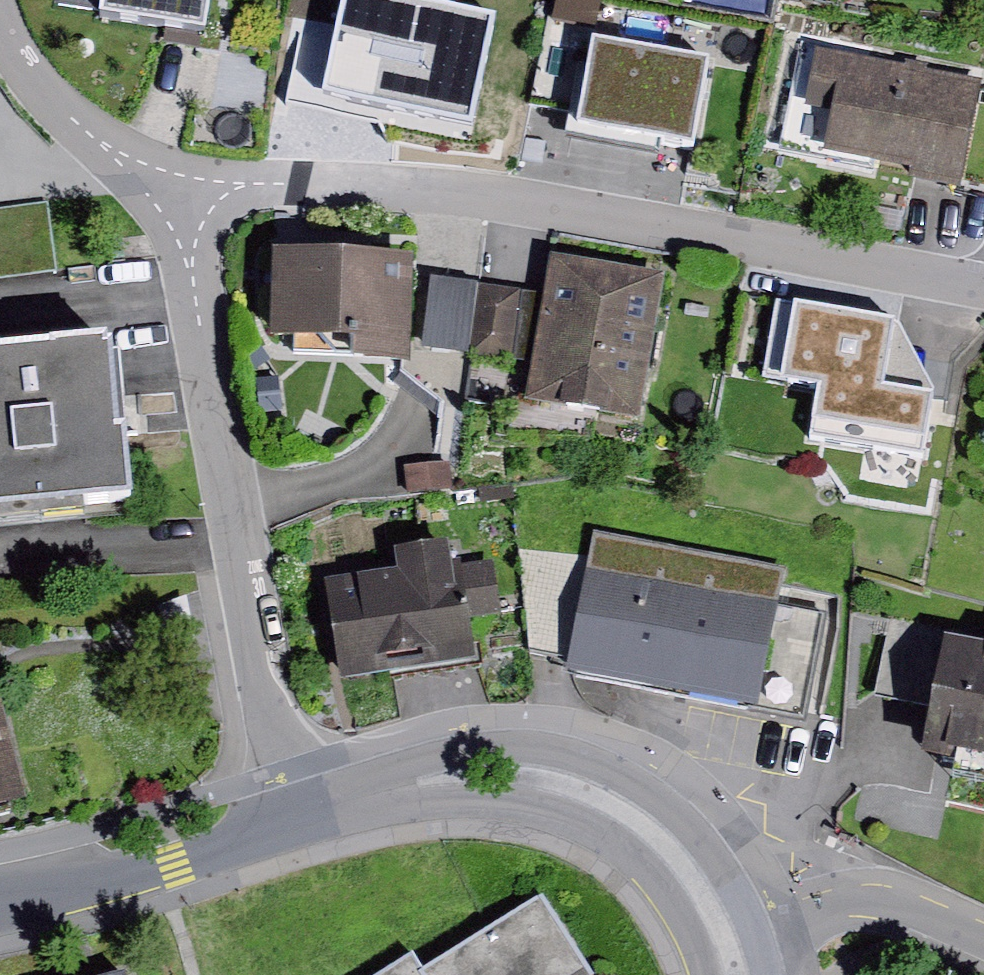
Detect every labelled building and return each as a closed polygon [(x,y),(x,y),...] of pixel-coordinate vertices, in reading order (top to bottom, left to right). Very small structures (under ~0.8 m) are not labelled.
[(47,15),(200,38),(205,0),(49,0),(47,15)] [(324,88),(469,121),(494,13),(436,0),(345,0),(337,35),(324,88)] [(555,21),(596,29),(601,0),(559,0),(555,21)] [(324,88),(337,35),(302,27),(290,80),(324,88)] [(712,69),(588,48),(573,136),(697,157),(712,69)] [(976,89),(810,56),(799,109),(823,113),(813,163),(955,191),(976,89)] [(412,253),(276,248),(273,327),(353,330),(352,354),(408,356),(412,253)] [(665,273),(551,251),(543,291),(529,361),(523,391),(638,413),(665,273)] [(469,352),(479,281),(432,275),(422,346),(469,352)] [(543,291),(479,281),(469,352),(529,361),(543,291)] [(888,331),(769,311),(755,390),(806,399),(797,452),(916,473),(928,406),(876,396),(888,331)] [(0,352),(0,519),(137,507),(122,350),(110,351),(109,341),(0,352)] [(277,379),(256,381),(260,414),(281,411),(277,379)] [(441,471),(397,477),(400,501),(444,495),(441,471)] [(784,574),(593,537),(566,673),(803,719),(822,620),(777,611),(784,574)] [(385,583),(317,592),(332,696),(464,679),(457,626),(491,621),(485,577),(446,582),(442,555),(383,563),(385,583)] [(948,665),(928,761),(983,773),(983,667),(983,672),(948,665)] [(0,708),(0,814),(27,807),(2,707),(0,708)] [(423,971),(426,974),(590,974),(543,899),(423,971)] [(423,971),(413,955),(381,974),(426,974),(423,971)]
